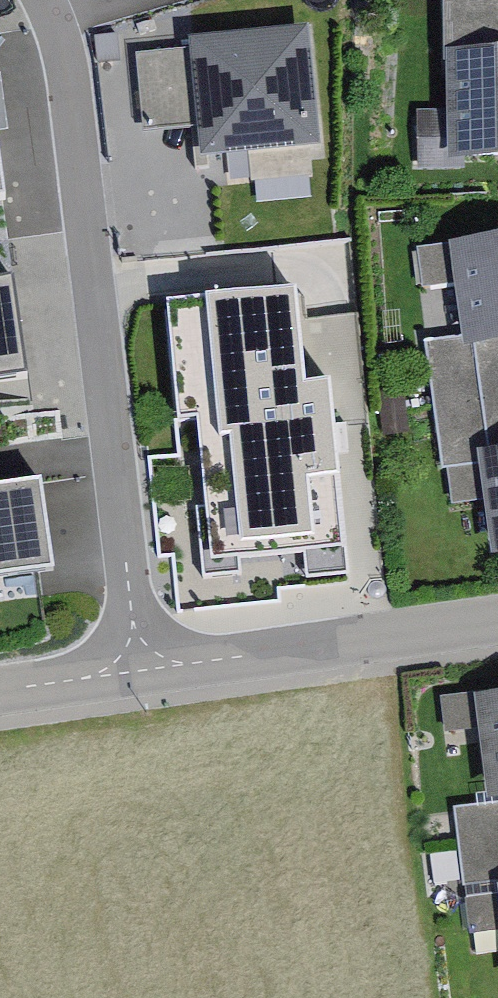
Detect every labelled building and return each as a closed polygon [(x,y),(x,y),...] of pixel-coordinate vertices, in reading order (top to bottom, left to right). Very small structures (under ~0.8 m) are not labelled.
[(497,57),(497,0),(446,0),(447,58),(497,57)] [(309,31),(189,43),(190,55),(136,60),(144,138),(198,133),(201,162),(246,157),(312,151),(321,150),(309,31)] [(117,36),(96,38),(98,64),(119,63),(117,36)] [(447,58),(448,115),(419,116),(420,168),(497,166),(497,57),(447,58)] [(312,151),(246,157),(250,191),(316,184),(312,151)] [(450,249),(455,284),(463,341),(464,352),(497,347),(497,242),(450,249)] [(450,249),(418,253),(423,288),(455,284),(450,249)] [(29,382),(14,283),(0,285),(0,386),(29,382)] [(305,290),(159,304),(170,421),(196,419),(211,572),(354,558),(337,382),(314,384),(305,290)] [(435,410),(497,402),(497,347),(464,352),(463,341),(427,346),(435,410)] [(444,475),(480,470),(479,460),(497,457),(497,402),(435,410),(444,475)] [(493,560),(497,559),(497,457),(479,460),(480,470),(485,504),(493,560)] [(480,470),(444,475),(449,509),(485,504),(480,470)] [(53,578),(43,487),(0,492),(0,584),(53,578)] [(448,734),(479,730),(476,703),(476,702),(475,697),(444,701),(448,734)] [(476,702),(476,703),(479,730),(489,805),(497,804),(497,699),(476,702)] [(461,853),(497,848),(497,809),(456,814),(461,853)] [(497,888),(497,848),(461,853),(466,892),(497,888)] [(467,901),(472,935),(497,931),(497,897),(467,901)]
